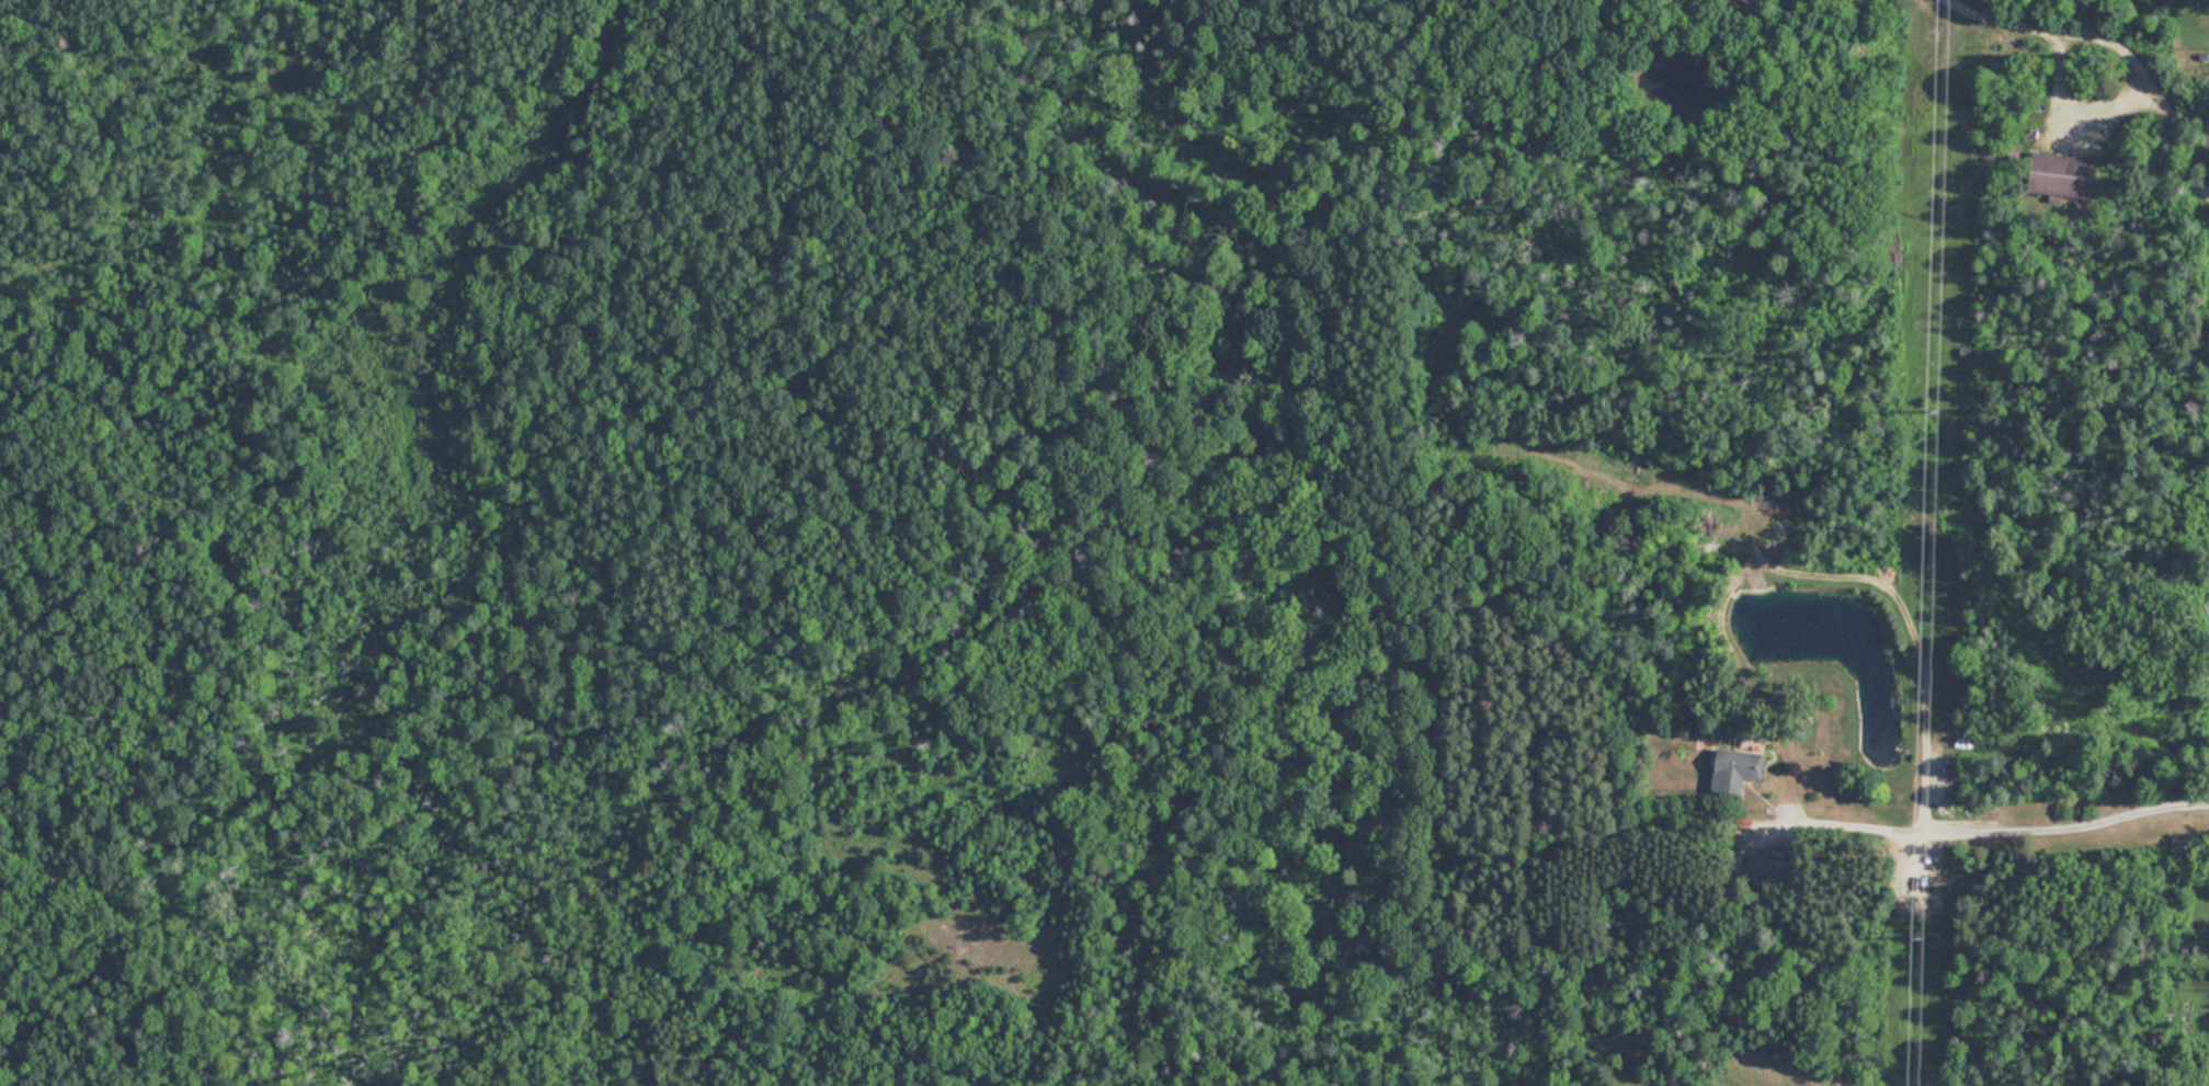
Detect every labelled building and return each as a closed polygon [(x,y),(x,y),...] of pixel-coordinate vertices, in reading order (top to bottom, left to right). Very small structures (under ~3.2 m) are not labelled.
[(2034,153),(2032,194),(2096,197),(2099,157),(2034,153)] [(1768,754),(1718,748),(1713,790),(1744,793),(1746,778),(1765,780),(1768,754)]
